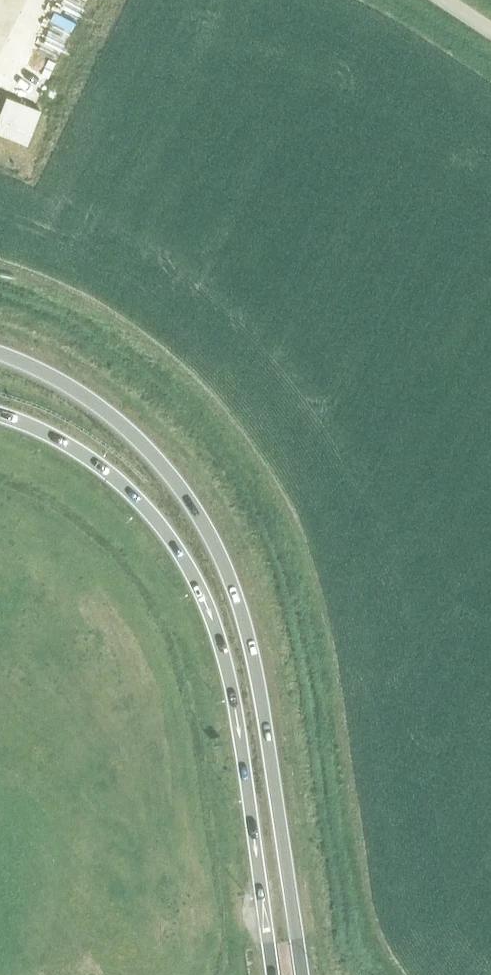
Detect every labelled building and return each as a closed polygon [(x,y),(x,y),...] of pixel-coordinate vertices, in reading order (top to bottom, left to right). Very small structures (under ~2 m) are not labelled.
[(48,104),(12,90),(0,122),(0,128),(34,141),(48,104)]
